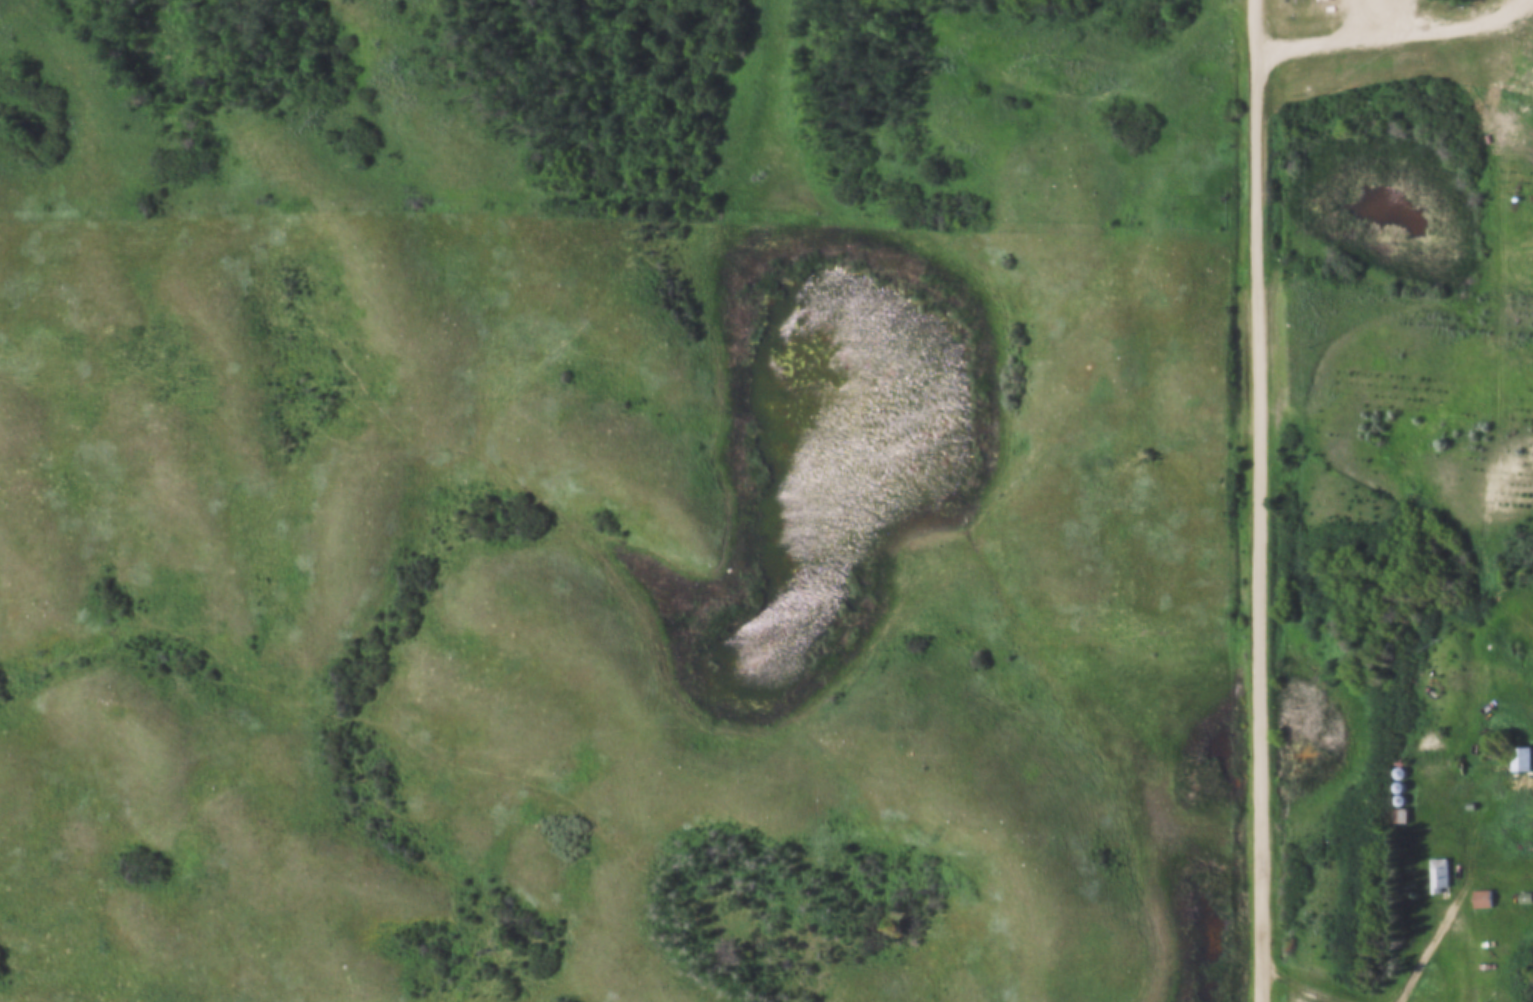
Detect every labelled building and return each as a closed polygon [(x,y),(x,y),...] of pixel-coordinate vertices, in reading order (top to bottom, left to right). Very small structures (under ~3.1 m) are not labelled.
[(1512,771),(1532,771),(1532,747),(1512,747),(1512,771)] [(1432,897),(1450,897),(1450,860),(1432,860),(1432,897)] [(1494,892),(1474,892),(1474,909),(1494,909),(1494,892)]
